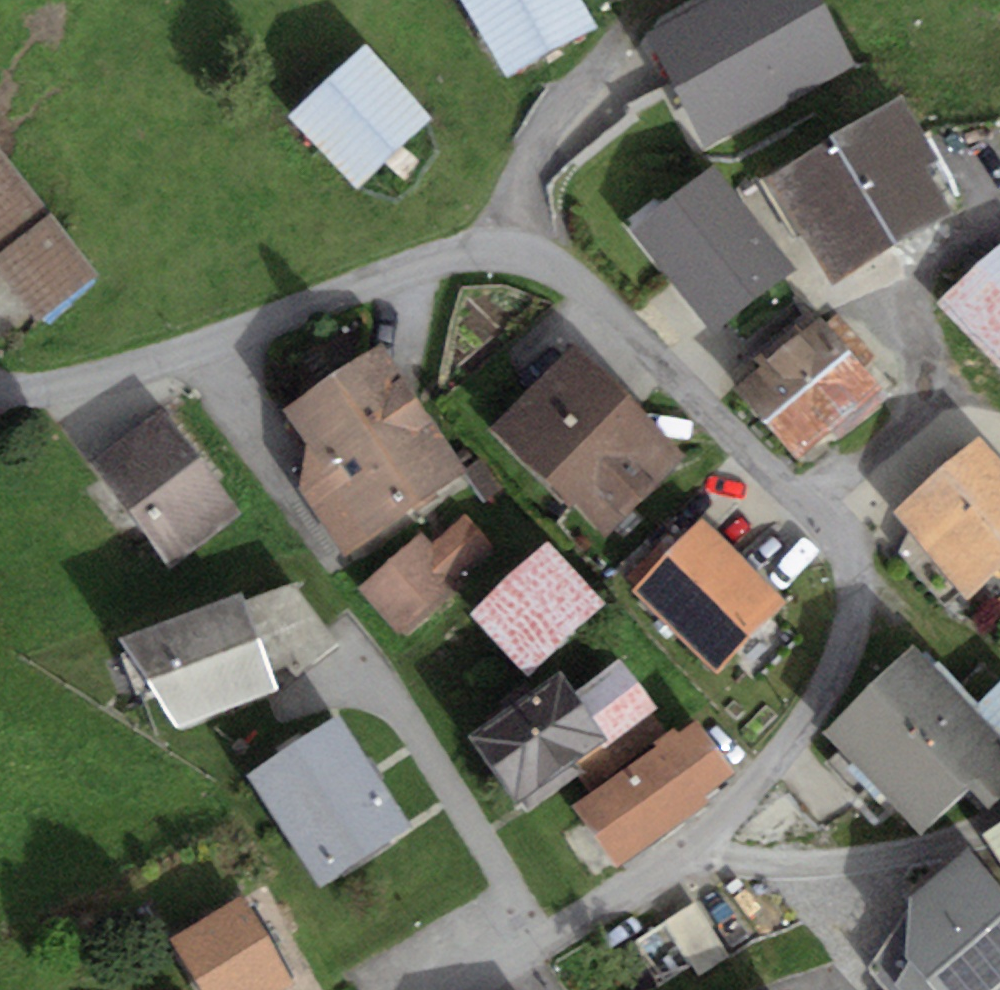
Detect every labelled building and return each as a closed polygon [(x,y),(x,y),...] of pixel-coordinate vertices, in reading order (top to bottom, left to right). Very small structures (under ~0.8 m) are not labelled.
[(511,88),(595,40),(573,0),(461,0),(511,88)] [(654,45),(705,158),(861,89),(822,0),(757,0),(654,45)] [(371,59),(296,131),(362,199),(437,128),(371,59)] [(909,118),(768,195),(823,294),(946,226),(930,198),(936,166),(909,118)] [(47,212),(0,155),(0,250),(47,212)] [(720,168),(603,246),(666,341),(783,263),(720,168)] [(63,229),(2,277),(49,336),(110,287),(63,229)] [(940,319),(999,383),(999,263),(940,319)] [(823,331),(742,399),(809,479),(890,411),(823,331)] [(566,367),(489,451),(606,557),(683,473),(566,367)] [(384,371),(294,430),(314,461),(306,510),(346,570),(464,493),(384,371)] [(169,447),(103,505),(177,589),(243,531),(169,447)] [(895,529),(968,617),(999,591),(999,482),(981,459),(895,529)] [(455,534),(366,606),(389,634),(478,562),(455,534)] [(702,540),(635,608),(719,690),(786,622),(702,540)] [(550,562),(478,628),(533,686),(604,619),(550,562)] [(237,621),(125,665),(160,753),(272,708),(237,621)] [(845,725),(943,826),(999,771),(999,699),(939,635),(845,725)] [(554,679),(457,751),(512,824),(651,720),(620,679),(577,711),(554,679)] [(346,730),(253,790),(324,898),(416,838),(346,730)] [(700,740),(578,826),(615,879),(738,794),(700,740)] [(991,850),(999,864),(999,844),(991,850)] [(967,855),(908,906),(905,965),(926,989),(998,989),(999,988),(999,893),(967,855)] [(674,988),(730,959),(707,915),(651,944),(674,988)] [(185,959),(201,989),(287,989),(252,924),(185,959)]
